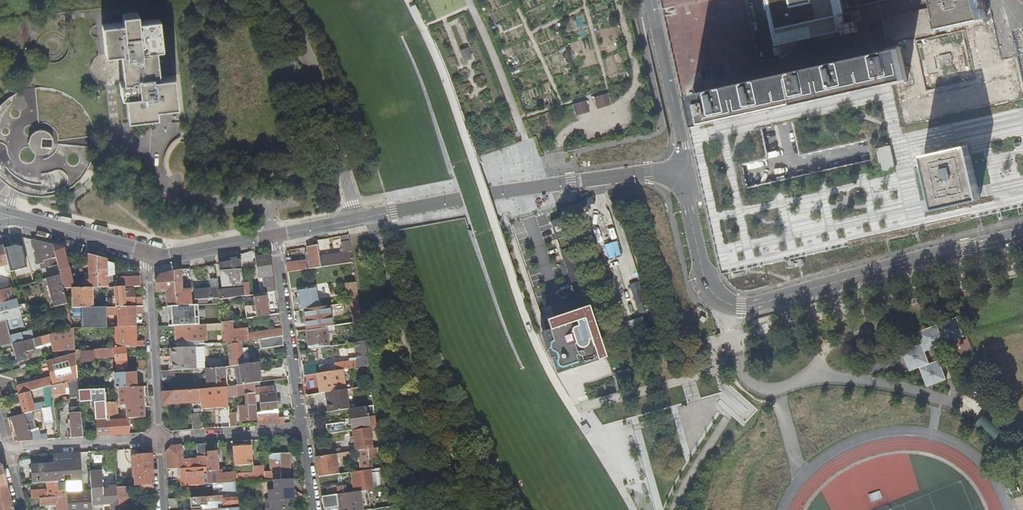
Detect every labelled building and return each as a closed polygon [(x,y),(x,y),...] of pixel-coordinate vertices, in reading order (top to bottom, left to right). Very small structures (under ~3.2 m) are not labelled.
[(700,167),(724,275),(1022,208),(1022,0),(892,0),(851,10),(848,0),(768,0),(779,45),(781,61),(774,63),(762,66),(747,0),(662,0),(700,167)] [(154,24),(153,18),(138,19),(139,26),(118,29),(122,59),(137,57),(140,88),(135,88),(137,104),(143,103),(145,126),(174,123),(173,114),(194,112),(190,81),(175,82),(172,53),(178,53),(174,22),(154,24)] [(607,95),(595,99),(598,109),(610,105),(607,95)] [(586,102),(573,106),(576,116),(589,112),(586,102)] [(45,279),(60,275),(59,270),(52,245),(31,239),(38,265),(40,264),(41,269),(43,269),(45,279)] [(349,241),(341,242),(343,253),(320,256),(322,266),(352,262),(349,241)] [(604,245),(608,258),(621,254),(616,241),(604,245)] [(20,243),(4,248),(10,271),(26,267),(20,243)] [(52,245),(59,270),(69,268),(64,248),(52,245)] [(320,267),(317,246),(307,247),(308,252),(309,260),(310,269),(320,267)] [(89,275),(90,288),(97,288),(96,256),(88,254),(89,275)] [(96,256),(97,288),(98,288),(103,288),(108,288),(107,277),(106,261),(106,259),(96,256)] [(265,277),(267,293),(276,292),(270,256),(256,258),(258,278),(265,277)] [(221,287),(243,286),(243,283),(241,260),(219,263),(221,287)] [(106,261),(107,277),(114,275),(114,263),(106,261)] [(307,261),(287,263),(288,272),(308,269),(307,261)] [(60,275),(63,288),(72,288),(81,288),(81,286),(81,283),(73,285),(69,268),(59,270),(60,275)] [(176,307),(193,306),(191,291),(180,292),(180,269),(172,272),(176,307)] [(176,307),(172,272),(159,276),(156,281),(156,292),(166,292),(167,307),(176,307)] [(67,304),(63,288),(60,275),(45,279),(43,279),(51,308),(63,305),(67,304)] [(81,286),(81,288),(90,288),(89,275),(84,275),(85,286),(81,286)] [(116,278),(116,288),(125,287),(141,287),(140,278),(116,278)] [(356,290),(355,282),(345,284),(346,291),(351,291),(353,303),(354,303),(359,302),(357,290),(356,290)] [(114,288),(115,307),(142,307),(142,299),(134,299),(134,290),(125,290),(125,287),(116,288),(114,288)] [(12,288),(0,291),(0,303),(15,299),(12,288)] [(81,288),(72,288),(72,308),(81,308),(93,308),(93,294),(99,293),(98,288),(97,288),(90,288),(81,288)] [(316,288),(297,291),(300,311),(304,310),(319,308),(316,288)] [(219,300),(218,291),(218,289),(214,289),(194,290),(195,300),(212,299),(213,305),(219,304),(219,300)] [(244,289),(218,291),(219,300),(244,296),(244,289)] [(251,307),(253,318),(269,316),(266,297),(254,299),(254,306),(251,307)] [(24,316),(19,298),(15,299),(0,303),(0,322),(17,318),(24,316)] [(68,309),(67,304),(63,305),(69,330),(73,328),(68,309)] [(176,307),(167,307),(169,327),(175,326),(198,325),(200,325),(199,305),(193,306),(176,307)] [(538,319),(552,366),(598,352),(584,305),(574,308),(538,319)] [(93,308),(81,308),(82,328),(104,328),(103,314),(119,314),(119,327),(136,327),(135,311),(142,311),(142,307),(115,307),(93,308)] [(304,310),(307,330),(325,327),(325,322),(327,321),(327,318),(324,319),(322,308),(319,308),(304,310)] [(624,323),(626,329),(644,323),(642,316),(624,323)] [(17,318),(0,322),(0,343),(1,348),(13,345),(24,342),(21,333),(10,336),(7,326),(18,323),(17,318)] [(232,321),(221,322),(221,324),(223,345),(229,344),(242,343),(254,341),(281,337),(282,337),(281,329),(257,333),(257,332),(248,332),(248,330),(233,331),(232,321)] [(956,321),(917,335),(922,348),(903,355),(910,374),(919,370),(927,390),(946,382),(939,362),(929,366),(925,355),(963,341),(956,321)] [(198,332),(198,325),(175,326),(176,342),(177,342),(177,344),(180,345),(180,342),(202,340),(202,332),(198,332)] [(334,326),(325,327),(326,328),(307,331),(310,349),(329,346),(327,332),(334,330),(334,326)] [(116,327),(116,348),(125,348),(145,347),(144,339),(142,339),(142,342),(136,342),(136,327),(119,327),(116,327)] [(73,328),(69,330),(49,335),(51,343),(53,354),(58,353),(75,348),(73,328)] [(24,342),(34,339),(32,331),(21,333),(24,342)] [(51,343),(49,335),(34,339),(24,342),(13,345),(17,363),(27,360),(26,352),(34,350),(34,347),(35,346),(36,347),(51,343)] [(282,346),(281,337),(254,341),(255,346),(262,345),(262,349),(282,346)] [(342,370),(368,366),(365,342),(354,343),(356,358),(357,361),(349,362),(319,366),(318,363),(302,365),(302,368),(304,376),(318,374),(342,370)] [(242,343),(229,344),(232,367),(244,365),(251,364),(249,348),(242,349),(242,343)] [(196,369),(195,347),(170,349),(171,357),(172,357),(173,371),(174,371),(196,369)] [(206,368),(204,347),(195,347),(196,369),(206,368)] [(75,351),(75,348),(58,353),(59,358),(76,354),(75,351)] [(116,348),(75,351),(76,354),(77,363),(82,362),(82,360),(95,360),(94,358),(115,357),(116,370),(126,369),(125,348),(116,348)] [(31,358),(34,350),(26,352),(27,360),(31,358)] [(76,354),(59,358),(47,361),(51,377),(17,387),(20,395),(31,392),(44,388),(51,386),(68,381),(78,378),(77,373),(77,363),(76,354)] [(138,360),(138,369),(146,369),(146,362),(145,362),(145,359),(138,360)] [(251,364),(244,365),(246,385),(254,384),(258,383),(261,383),(258,363),(251,364)] [(232,367),(225,367),(226,378),(227,384),(227,387),(232,387),(246,385),(244,365),(232,367)] [(226,378),(225,367),(207,368),(208,388),(210,388),(220,388),(220,378),(226,378)] [(342,370),(318,374),(321,393),(326,393),(345,390),(342,370)] [(173,371),(162,371),(162,379),(174,378),(174,371),(173,371)] [(115,373),(116,388),(126,388),(136,387),(136,373),(115,373)] [(79,390),(78,378),(68,381),(69,388),(70,393),(71,395),(79,395),(79,390)] [(69,388),(68,381),(51,386),(52,396),(66,393),(65,388),(69,388)] [(254,384),(246,385),(232,387),(227,387),(228,391),(228,397),(248,395),(249,406),(239,407),(240,421),(258,420),(257,413),(255,396),(255,389),(255,386),(254,384)] [(31,392),(20,395),(24,414),(33,412),(43,409),(53,407),(52,396),(51,386),(44,388),(46,406),(43,407),(42,403),(34,405),(31,392)] [(257,413),(258,420),(258,425),(284,423),(283,418),(278,419),(276,404),(276,400),(274,386),(255,389),(255,396),(260,395),(261,413),(257,413)] [(144,418),(142,387),(136,387),(126,388),(128,414),(128,419),(129,419),(144,418)] [(228,397),(228,391),(227,387),(224,388),(220,388),(210,388),(208,388),(200,389),(200,390),(201,402),(201,406),(202,410),(229,407),(228,397)] [(104,389),(79,390),(79,395),(80,402),(94,401),(95,419),(96,419),(96,420),(107,419),(105,393),(105,389),(104,389)] [(201,402),(200,390),(163,393),(164,404),(198,402),(198,406),(201,406),(201,402)] [(329,412),(349,409),(350,409),(347,390),(345,390),(326,393),(329,412)] [(116,393),(105,393),(107,419),(107,420),(128,419),(128,414),(117,414),(116,393)] [(320,405),(320,394),(308,394),(308,405),(320,405)] [(54,421),(53,407),(43,409),(45,422),(54,421)] [(327,425),(328,433),(370,427),(366,407),(350,409),(349,409),(351,421),(327,425)] [(82,437),(80,408),(72,408),(72,413),(72,420),(69,420),(69,428),(71,428),(71,438),(82,437)] [(33,412),(24,414),(13,418),(19,441),(48,439),(47,434),(41,436),(39,428),(37,429),(33,412)] [(202,413),(197,413),(193,414),(194,430),(203,429),(202,413)] [(975,425),(995,437),(1000,428),(981,416),(975,425)] [(96,420),(98,436),(108,435),(107,420),(107,419),(96,420)] [(108,435),(130,434),(129,419),(128,419),(107,420),(108,435)] [(371,436),(370,429),(353,431),(356,453),(359,453),(373,451),(372,443),(371,436)] [(198,457),(206,457),(206,454),(205,444),(197,445),(198,457)] [(168,470),(199,468),(198,459),(183,461),(182,446),(171,447),(167,452),(168,470)] [(233,448),(235,466),(244,465),(249,465),(251,465),(252,465),(251,446),(233,448)] [(354,471),(352,454),(335,457),(334,448),(320,451),(321,459),(316,460),(319,479),(339,476),(337,464),(344,463),(346,472),(354,471)] [(376,455),(381,455),(380,450),(373,451),(359,453),(361,469),(370,469),(369,462),(377,461),(376,455)] [(220,484),(236,483),(236,474),(235,473),(223,474),(222,470),(219,470),(218,452),(208,452),(208,454),(206,454),(206,457),(207,467),(208,485),(220,484)] [(264,472),(265,481),(274,481),(288,480),(291,480),(290,453),(270,454),(271,472),(264,472)] [(64,455),(65,482),(66,497),(67,509),(93,509),(91,491),(82,492),(79,454),(64,455)] [(153,485),(152,454),(134,455),(135,486),(139,486),(153,485)] [(65,482),(64,455),(54,455),(55,465),(32,466),(33,484),(47,483),(53,483),(65,482)] [(202,467),(207,467),(206,457),(198,457),(198,459),(199,468),(202,467)] [(14,509),(12,504),(2,466),(0,465),(0,509),(11,509),(14,509)] [(182,486),(203,485),(202,467),(199,468),(168,470),(168,478),(182,477),(182,486)] [(236,474),(236,483),(265,481),(264,472),(264,469),(253,469),(253,473),(236,474)] [(377,475),(383,473),(383,469),(351,474),(354,493),(374,490),(373,485),(377,484),(376,480),(377,480),(377,475)] [(103,490),(102,472),(90,472),(91,491),(93,509),(104,509),(104,504),(111,504),(111,509),(119,509),(117,487),(110,487),(110,490),(103,490)] [(274,481),(275,491),(269,492),(269,499),(266,500),(267,509),(271,509),(290,509),(289,495),(291,495),(293,493),(292,487),(288,487),(288,480),(274,481)] [(66,497),(65,482),(53,483),(53,490),(54,497),(66,497)] [(221,496),(238,495),(236,483),(220,484),(221,496)] [(154,496),(153,485),(139,486),(139,493),(137,493),(137,496),(154,496)] [(128,486),(117,487),(119,509),(130,509),(128,486)] [(345,488),(327,490),(328,498),(346,495),(345,488)] [(31,490),(32,499),(40,498),(54,497),(53,490),(48,490),(47,489),(31,490)] [(322,499),(324,509),(349,509),(372,509),(370,492),(346,495),(328,498),(324,499),(322,499)] [(218,509),(239,508),(238,495),(221,496),(220,496),(220,503),(218,504),(218,509)] [(214,502),(214,496),(191,498),(191,508),(201,508),(201,506),(208,506),(208,502),(214,502)] [(40,498),(40,506),(57,506),(57,509),(67,509),(66,497),(54,497),(40,498)] [(169,499),(170,508),(186,507),(185,498),(169,499)]
